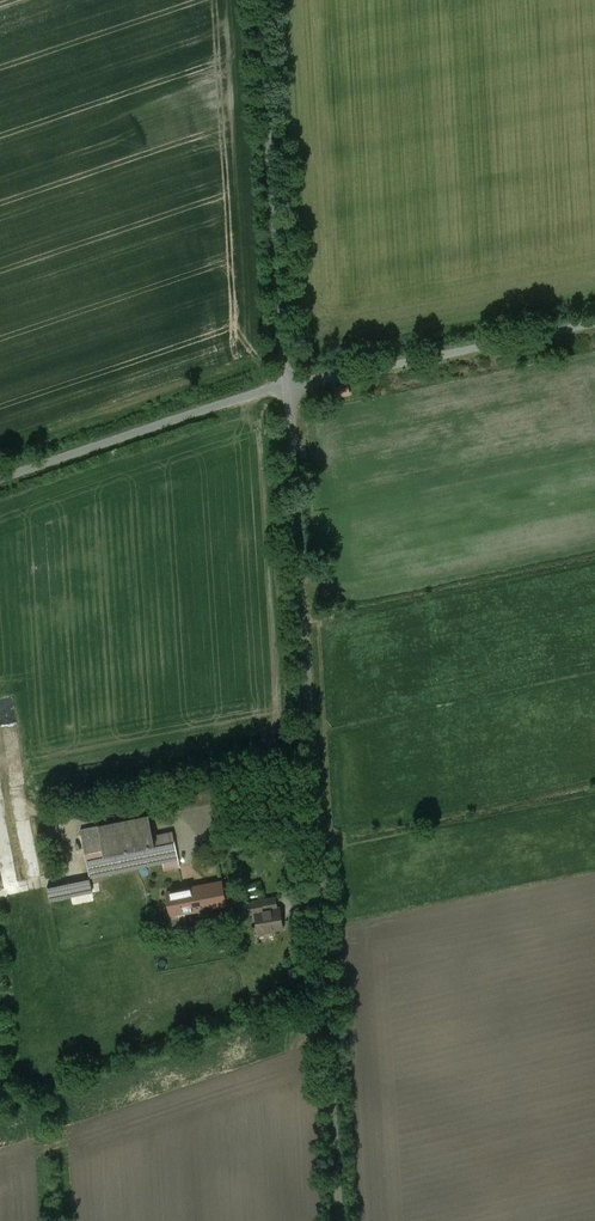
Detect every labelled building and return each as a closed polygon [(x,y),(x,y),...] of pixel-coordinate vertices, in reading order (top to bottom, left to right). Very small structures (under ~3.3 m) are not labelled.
[(349,384),(334,387),(337,399),(351,396),(349,384)] [(222,782),(175,792),(179,810),(226,800),(222,782)] [(240,801),(227,803),(229,816),(243,813),(240,801)] [(149,816),(81,830),(91,878),(163,863),(165,871),(181,867),(174,832),(154,836),(149,816)] [(90,878),(47,887),(50,901),(93,892),(90,878)] [(211,885),(181,891),(180,889),(167,892),(171,915),(168,916),(169,924),(173,924),(174,929),(188,927),(185,912),(225,904),(225,905),(226,905),(222,881),(210,883),(211,885)] [(256,913),(264,911),(262,900),(250,902),(252,914),(256,914),(256,913)] [(256,913),(256,914),(259,932),(263,932),(264,933),(273,932),(273,930),(283,928),(280,908),(264,911),(256,913)]
